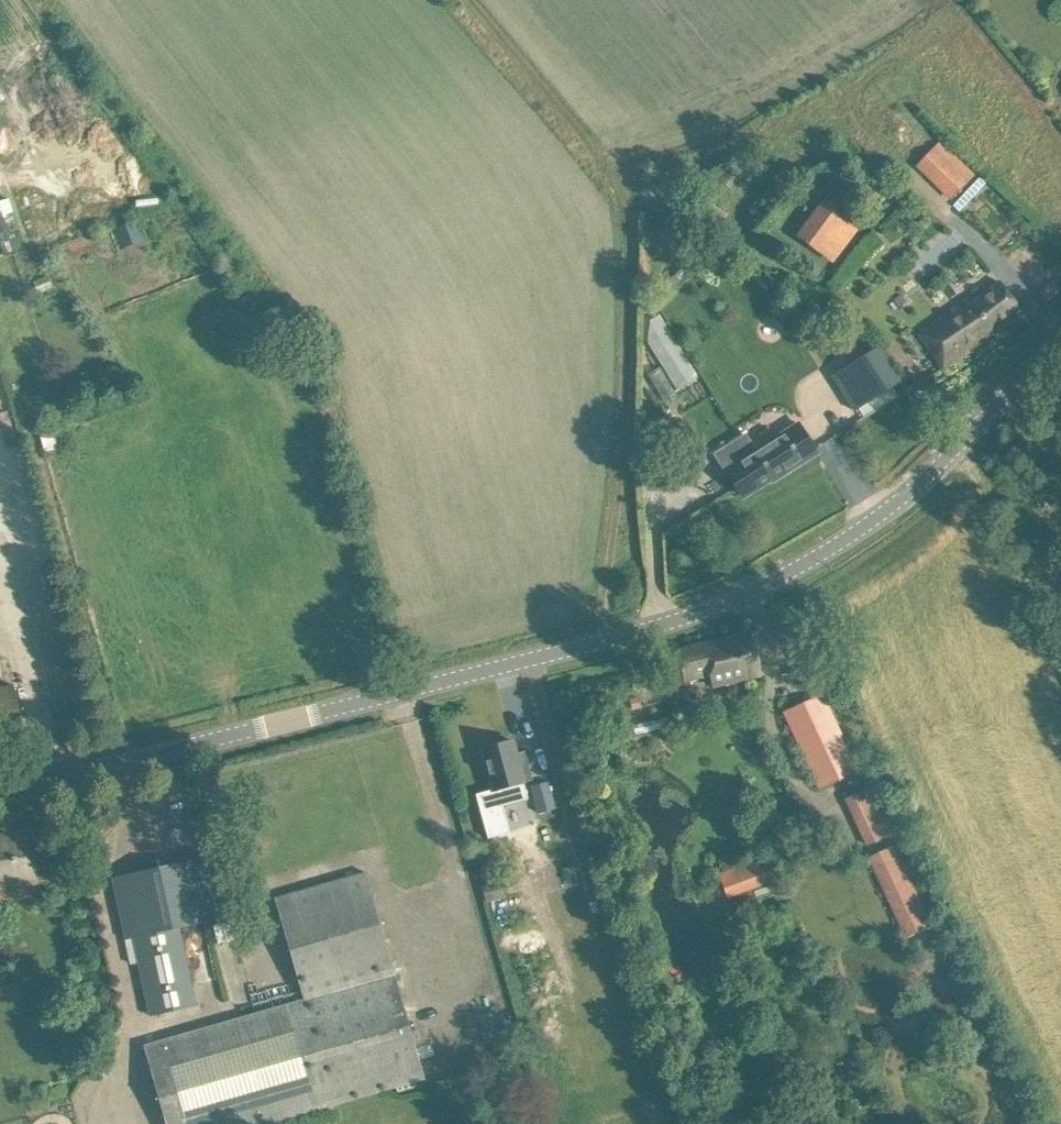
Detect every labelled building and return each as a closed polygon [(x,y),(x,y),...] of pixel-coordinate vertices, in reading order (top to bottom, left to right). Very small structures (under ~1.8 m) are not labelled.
[(949,200),(976,175),(943,138),(915,163),(949,200)] [(12,254),(6,213),(13,212),(11,199),(0,200),(0,256),(12,254)] [(826,200),(800,234),(819,249),(846,215),(826,200)] [(918,332),(931,350),(943,369),(994,334),(991,330),(1020,310),(1001,281),(975,298),(973,295),(918,332)] [(643,322),(674,389),(696,379),(665,311),(643,322)] [(868,352),(833,374),(849,401),(855,410),(900,382),(894,373),(878,346),(868,352)] [(746,435),(717,454),(737,486),(745,498),(773,481),(817,452),(814,448),(805,434),(798,423),(756,450),(746,435)] [(677,650),(682,671),(684,677),(712,670),(717,688),(762,677),(750,632),(677,650)] [(24,737),(21,715),(14,685),(0,687),(0,740),(24,737)] [(784,712),(793,732),(820,787),(858,769),(822,694),(784,712)] [(485,747),(482,748),(494,791),(533,780),(529,767),(525,751),(515,753),(512,740),(498,744),(497,741),(484,745),(485,747)] [(548,782),(531,786),(537,812),(555,807),(548,782)] [(889,834),(867,784),(845,793),(868,844),(889,834)] [(930,923),(893,843),(869,854),(906,933),(930,923)] [(728,897),(778,878),(769,855),(719,873),(728,897)] [(113,878),(117,899),(126,938),(135,936),(151,1013),(196,1003),(179,925),(218,916),(205,858),(113,878)] [(276,899),(305,998),(254,1012),(255,1013),(304,999),(304,1000),(305,1000),(334,1104),(425,1078),(425,1077),(367,873),(276,899)] [(230,920),(213,925),(217,944),(235,939),(230,920)] [(254,1012),(144,1043),(167,1123),(266,1123),(426,1079),(425,1077),(425,1078),(334,1104),(305,1000),(304,1000),(304,999),(255,1013),(254,1012)]
